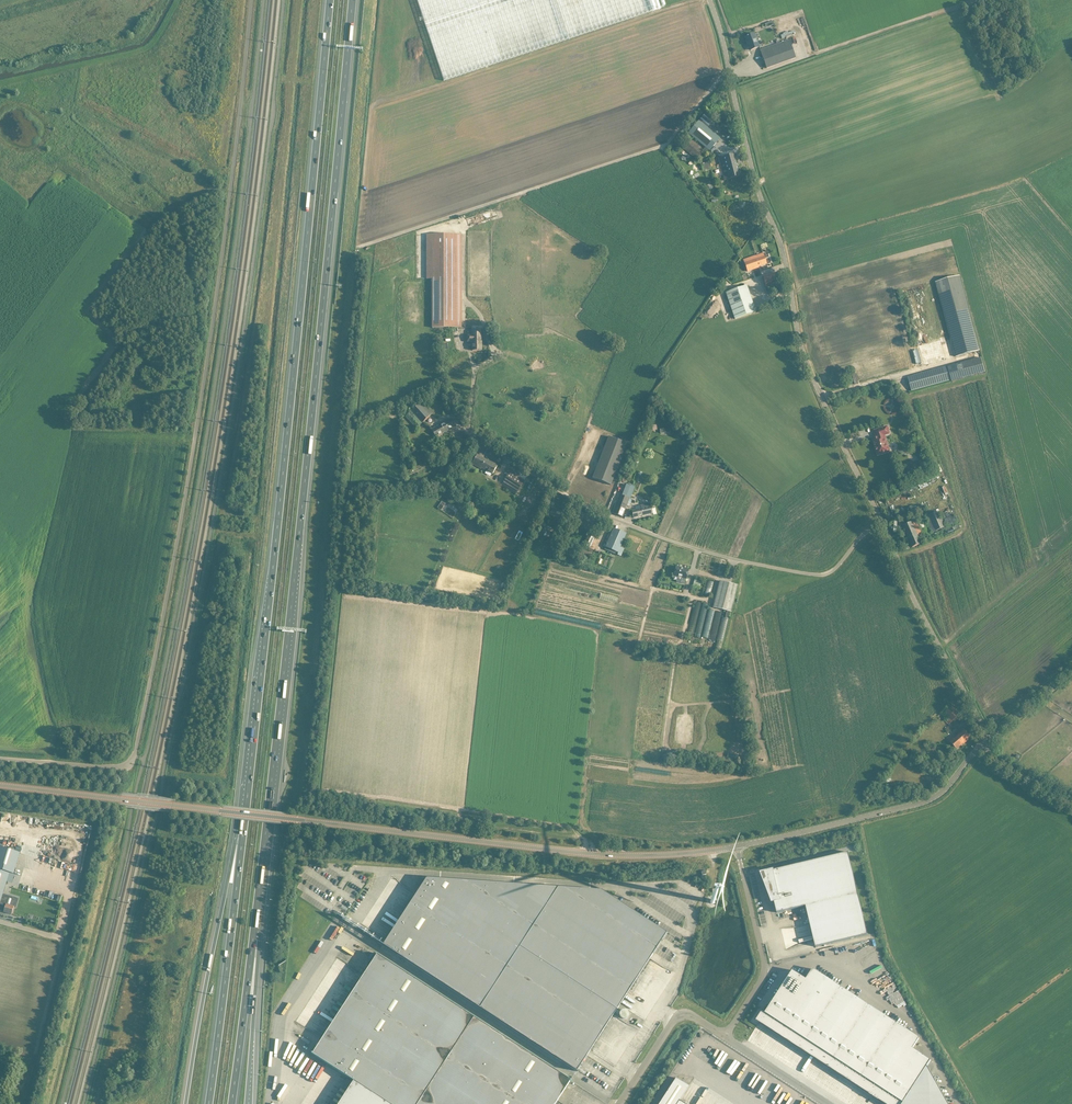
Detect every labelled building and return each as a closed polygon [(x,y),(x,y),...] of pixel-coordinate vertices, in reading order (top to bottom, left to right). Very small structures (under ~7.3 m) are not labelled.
[(444,80),(569,39),(661,9),(658,0),(418,0),(444,80)] [(766,16),(768,23),(776,22),(774,14),(766,16)] [(748,43),(751,50),(759,47),(754,34),(748,36),(747,36),(747,37),(745,37),(747,44),(748,43)] [(760,50),(767,69),(796,58),(790,40),(760,50)] [(690,131),(688,134),(709,151),(720,139),(699,121),(698,122),(690,131)] [(690,139),(683,148),(697,159),(704,151),(690,139)] [(739,176),(734,155),(719,159),(725,180),(739,176)] [(709,161),(701,163),(703,170),(704,173),(710,172),(709,169),(711,168),(709,161)] [(462,328),(461,234),(426,235),(426,278),(432,278),(432,328),(462,328)] [(755,257),(755,256),(743,260),(747,272),(759,267),(767,264),(763,254),(759,255),(759,256),(755,257)] [(763,276),(766,287),(779,283),(776,273),(763,276)] [(956,357),(980,350),(959,276),(936,282),(956,357)] [(756,312),(747,286),(726,293),(735,319),(756,312)] [(482,351),(481,329),(471,330),(472,335),(467,335),(467,342),(472,342),(472,351),(482,351)] [(470,363),(467,351),(451,355),(453,362),(456,361),(457,366),(470,363)] [(962,374),(986,369),(983,352),(963,356),(964,363),(960,364),(962,374)] [(912,391),(952,380),(948,366),(908,377),(912,391)] [(425,423),(434,414),(423,402),(414,411),(425,423)] [(456,426),(452,418),(441,424),(441,425),(432,430),(436,437),(445,432),(456,426)] [(877,437),(874,438),(877,447),(875,447),(878,455),(888,452),(885,441),(886,441),(884,435),(889,434),(887,427),(875,431),(877,437)] [(627,444),(609,437),(592,478),(611,485),(627,444)] [(487,460),(478,455),(473,464),(482,469),(483,468),(493,474),(498,465),(488,460),(487,460)] [(524,480),(510,472),(501,486),(515,494),(524,480)] [(630,498),(620,495),(612,513),(623,517),(630,498)] [(641,508),(632,510),(633,518),(643,515),(643,516),(653,513),(650,503),(641,505),(641,508)] [(562,512),(553,508),(551,513),(560,517),(562,512)] [(926,516),(933,533),(945,528),(938,511),(926,516)] [(590,528),(594,520),(579,513),(575,521),(590,528)] [(922,535),(916,521),(903,526),(913,548),(922,544),(919,536),(922,535)] [(600,528),(596,538),(600,539),(604,530),(600,528)] [(620,548),(626,534),(614,529),(606,547),(618,552),(617,554),(621,556),(624,549),(620,548)] [(588,535),(583,545),(590,547),(594,538),(588,535)] [(610,572),(616,559),(607,555),(601,567),(610,572)] [(681,568),(676,566),(674,576),(682,578),(681,583),(685,584),(686,579),(688,569),(683,568),(683,569),(681,569),(681,568)] [(710,581),(707,596),(712,597),(715,582),(710,581)] [(731,612),(738,585),(720,581),(713,607),(731,612)] [(696,602),(690,633),(695,634),(695,637),(717,641),(719,632),(713,631),(717,612),(709,610),(710,605),(704,604),(704,603),(696,602)] [(725,614),(719,642),(725,644),(731,615),(725,614)] [(941,713),(946,719),(943,721),(947,725),(949,723),(950,724),(960,715),(951,705),(941,713)] [(951,742),(956,749),(963,743),(964,744),(971,737),(963,728),(953,736),(954,737),(955,737),(956,737),(951,742)] [(937,750),(933,748),(928,755),(932,758),(937,750)] [(2,897),(3,894),(9,873),(14,874),(20,853),(15,851),(0,847),(0,903),(2,897)] [(868,935),(848,852),(773,870),(761,873),(773,902),(774,901),(777,913),(806,906),(816,947),(868,935)] [(577,1070),(666,933),(601,891),(426,878),(383,945),(577,1072),(578,1071),(577,1070)] [(0,903),(0,911),(12,915),(14,907),(16,908),(18,902),(2,897),(0,903)] [(354,1081),(339,1103),(555,1103),(570,1081),(571,1081),(572,1081),(376,954),(377,955),(313,1053),(312,1053),(311,1053),(354,1081)] [(757,1019),(760,1021),(759,1022),(885,1103),(948,1103),(927,1066),(931,1060),(921,1054),(913,1048),(919,1038),(813,969),(807,979),(793,970),(765,1013),(762,1011),(758,1018),(757,1019)] [(680,1100),(689,1086),(676,1078),(659,1103),(686,1103),(680,1100)]
